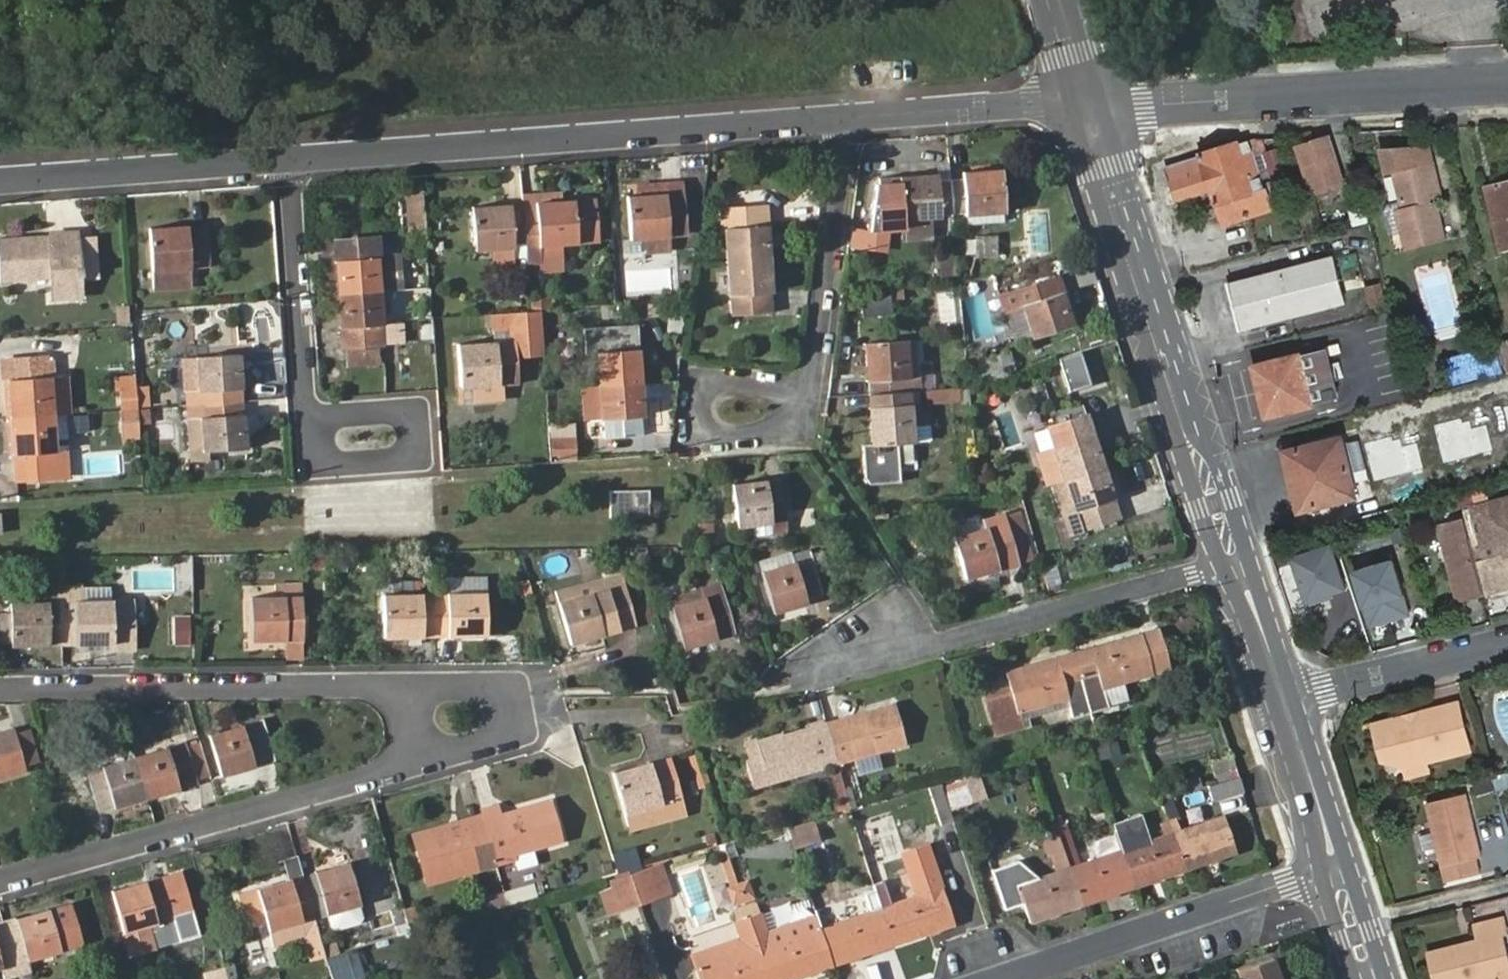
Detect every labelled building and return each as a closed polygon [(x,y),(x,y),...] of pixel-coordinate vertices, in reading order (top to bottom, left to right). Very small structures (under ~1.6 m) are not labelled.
[(1297,138),(1312,195),(1341,187),(1327,140),(1314,144),(1311,134),(1297,138)] [(1393,159),(1401,198),(1395,200),(1402,230),(1404,238),(1442,231),(1434,191),(1441,190),(1432,150),(1427,151),(1424,138),(1376,140),(1380,161),(1393,159)] [(1244,155),(1256,151),(1252,142),(1168,169),(1179,202),(1213,192),(1224,223),(1274,206),(1288,202),(1279,176),(1265,180),(1263,175),(1253,179),(1244,155)] [(1263,175),(1256,151),(1244,155),(1253,179),(1263,175)] [(938,177),(899,179),(903,220),(929,218),(952,216),(964,215),(1002,212),(1004,212),(1001,171),(961,174),(962,181),(949,182),(938,183),(938,177)] [(899,179),(899,177),(879,178),(879,184),(875,185),(869,231),(902,228),(903,229),(903,220),(899,179)] [(403,184),(406,233),(424,231),(421,183),(403,184)] [(664,195),(648,196),(625,197),(629,239),(643,238),(644,255),(669,253),(668,236),(684,234),(681,183),(663,183),(664,195)] [(647,184),(648,196),(664,195),(663,183),(647,184)] [(1493,209),(1502,249),(1507,247),(1507,183),(1495,185),(1500,207),(1493,209)] [(1488,187),(1493,209),(1500,207),(1495,185),(1488,187)] [(520,198),(520,206),(560,203),(560,195),(520,198)] [(470,210),(474,250),(491,249),(491,266),(513,264),(511,248),(525,246),(526,263),(537,263),(537,273),(559,271),(557,244),(596,241),(594,200),(560,203),(520,206),(470,210)] [(1402,230),(1395,200),(1385,202),(1382,210),(1387,233),(1402,230)] [(722,209),(727,263),(732,316),(771,312),(763,206),(722,209)] [(1003,223),(1002,212),(964,215),(964,225),(1003,223)] [(902,241),(931,238),(929,218),(903,220),(903,229),(902,228),(902,241)] [(171,236),(170,229),(148,230),(151,270),(153,290),(181,288),(178,269),(188,268),(209,266),(206,227),(187,227),(187,235),(171,236)] [(187,227),(170,229),(171,236),(187,235),(187,227)] [(999,255),(1000,234),(976,233),(976,255),(999,255)] [(31,238),(0,240),(0,278),(0,281),(49,278),(50,299),(80,299),(78,278),(96,277),(93,235),(47,238),(47,245),(31,245),(31,238)] [(334,242),(338,294),(341,349),(344,349),(379,346),(382,346),(379,291),(398,290),(395,256),(376,257),(375,240),(334,242)] [(324,295),(338,294),(334,242),(321,243),(324,295)] [(1229,281),(1240,327),(1343,301),(1331,256),(1229,281)] [(622,265),(621,293),(674,294),(675,266),(622,265)] [(188,268),(178,269),(181,288),(190,288),(188,268)] [(1009,270),(995,274),(1000,293),(1005,309),(1022,304),(1032,336),(1072,324),(1062,293),(1060,294),(1055,277),(1015,289),(1009,270)] [(1364,288),(1371,314),(1388,310),(1382,284),(1364,288)] [(893,296),(864,299),(866,314),(895,311),(893,296)] [(550,297),(532,299),(533,310),(551,309),(550,297)] [(128,306),(115,307),(116,326),(130,325),(128,306)] [(458,346),(461,386),(476,385),(477,401),(500,400),(499,384),(515,383),(514,356),(542,354),(539,312),(489,315),(491,344),(458,346)] [(639,326),(586,328),(587,354),(598,353),(599,386),(639,384),(638,367),(640,367),(639,326)] [(905,341),(864,343),(868,393),(868,394),(905,391),(904,381),(908,380),(905,341)] [(1507,372),(1507,341),(1500,343),(1507,372)] [(380,364),(379,346),(344,349),(346,366),(380,364)] [(1255,367),(1268,416),(1337,398),(1324,350),(1255,367)] [(197,358),(200,417),(186,418),(189,452),(206,451),(244,448),(237,355),(197,358)] [(8,381),(9,402),(16,401),(18,417),(19,434),(12,434),(15,480),(67,476),(65,453),(54,454),(51,415),(69,414),(67,377),(47,378),(45,358),(6,360),(8,381)] [(134,378),(116,379),(116,390),(120,390),(123,426),(137,425),(136,409),(134,388),(134,378)] [(578,387),(579,420),(600,419),(601,439),(639,437),(638,417),(641,417),(639,384),(599,386),(578,387)] [(476,385),(461,386),(462,401),(477,401),(476,385)] [(146,387),(134,388),(136,409),(147,409),(146,387)] [(926,403),(960,401),(960,388),(925,389),(926,403)] [(905,391),(868,394),(871,444),(861,445),(864,485),(899,482),(896,443),(912,442),(908,391),(905,391)] [(16,401),(9,402),(10,418),(12,434),(19,434),(18,417),(16,401)] [(928,413),(910,414),(912,442),(929,441),(928,413)] [(1086,416),(1047,428),(1054,448),(1037,453),(1047,484),(1061,480),(1104,466),(1094,435),(1092,436),(1086,416)] [(552,435),(551,459),(577,461),(579,436),(552,435)] [(1287,454),(1303,513),(1357,498),(1341,440),(1287,454)] [(206,451),(189,452),(189,461),(206,460),(206,451)] [(1298,514),(1303,513),(1287,454),(1281,456),(1298,514)] [(1104,466),(1061,480),(1071,510),(1078,530),(1119,517),(1104,466)] [(752,524),(785,520),(780,480),(731,485),(736,526),(752,524)] [(1071,510),(1061,480),(1050,484),(1060,514),(1071,510)] [(609,492),(609,517),(648,517),(647,491),(609,492)] [(1482,539),(1507,531),(1507,500),(1473,511),(1482,539)] [(953,538),(964,578),(998,568),(998,570),(1018,564),(1017,562),(1033,558),(1019,509),(984,519),(987,529),(953,538)] [(787,533),(785,520),(752,524),(753,538),(787,533)] [(1482,539),(1490,563),(1507,557),(1507,531),(1482,539)] [(1447,545),(1462,601),(1481,596),(1466,540),(1447,545)] [(1332,543),(1289,558),(1306,605),(1349,591),(1332,543)] [(644,551),(635,554),(641,573),(650,570),(644,551)] [(762,572),(774,611),(806,603),(804,599),(834,591),(823,554),(762,572)] [(1485,565),(1494,592),(1507,587),(1507,557),(1490,563),(1485,565)] [(1357,572),(1374,628),(1411,617),(1394,561),(1357,572)] [(558,603),(569,643),(636,625),(621,573),(598,580),(601,591),(558,603)] [(598,580),(554,592),(558,603),(601,591),(598,580)] [(382,583),(384,638),(435,637),(485,636),(484,594),(402,595),(401,583),(382,583)] [(252,600),(252,640),(301,638),(300,585),(271,584),(272,599),(252,600)] [(670,608),(681,647),(732,634),(719,585),(702,590),(704,598),(670,608)] [(702,590),(668,600),(670,608),(704,598),(702,590)] [(60,591),(43,591),(43,604),(8,604),(9,644),(62,644),(60,591)] [(131,643),(131,602),(112,603),(83,603),(83,591),(60,591),(62,644),(112,643),(131,643)] [(1006,671),(1010,687),(983,695),(995,736),(1023,728),(1019,714),(1067,699),(1072,718),(1108,707),(1108,704),(1103,689),(1170,669),(1159,628),(1006,671)] [(1124,684),(1103,689),(1108,704),(1128,699),(1124,684)] [(744,744),(756,787),(828,766),(838,803),(840,811),(854,807),(846,779),(841,780),(836,764),(852,759),(877,752),(905,743),(893,703),(744,744)] [(1458,706),(1417,717),(1417,722),(1406,725),(1403,721),(1374,728),(1383,764),(1393,762),(1402,759),(1404,764),(1405,770),(1427,764),(1470,754),(1458,706)] [(209,737),(220,774),(274,759),(263,721),(209,737)] [(24,771),(13,729),(0,732),(0,778),(24,771)] [(87,771),(98,810),(145,796),(194,783),(183,744),(133,758),(87,771)] [(877,752),(852,759),(857,776),(881,768),(877,752)] [(1218,777),(1238,775),(1236,756),(1215,759),(1218,777)] [(612,774),(629,832),(685,816),(669,757),(612,774)] [(1383,764),(1405,770),(1404,764),(1402,759),(1393,762),(1383,764)] [(1429,774),(1427,764),(1405,770),(1408,780),(1429,774)] [(979,771),(958,778),(966,804),(987,798),(979,771)] [(1243,792),(1238,776),(1206,786),(1212,803),(1243,792)] [(1492,781),(1497,796),(1507,793),(1507,776),(1492,781)] [(1198,777),(1159,790),(1163,802),(1202,788),(1198,777)] [(966,804),(958,778),(941,783),(941,785),(949,809),(966,804)] [(949,809),(941,785),(929,788),(940,825),(953,821),(949,809)] [(1471,829),(1475,828),(1466,796),(1428,807),(1435,832),(1439,847),(1449,882),(1482,873),(1478,860),(1483,859),(1477,836),(1473,837),(1471,829)] [(415,840),(426,880),(475,866),(477,871),(495,866),(490,845),(506,841),(512,856),(563,842),(551,801),(415,840)] [(838,803),(828,806),(830,814),(840,811),(838,803)] [(1175,818),(1169,820),(1185,870),(1236,852),(1224,815),(1179,830),(1175,818)] [(820,840),(813,819),(787,826),(794,848),(820,840)] [(1164,836),(1123,850),(1136,888),(1185,870),(1169,820),(1159,823),(1164,836)] [(1064,824),(1056,827),(1059,835),(1067,832),(1064,824)] [(1067,832),(1059,835),(1070,868),(1082,906),(1136,888),(1123,850),(1097,859),(1078,865),(1067,832)] [(1439,847),(1435,832),(1420,836),(1424,850),(1439,847)] [(1097,859),(1123,850),(1118,834),(1095,842),(1093,847),(1097,859)] [(1068,866),(1058,836),(1041,842),(1051,871),(1068,866)] [(630,871),(640,868),(635,848),(611,854),(618,875),(630,871)] [(301,878),(313,917),(358,904),(347,865),(301,878)] [(662,865),(648,869),(658,898),(672,893),(662,865)] [(911,879),(875,891),(893,945),(953,926),(935,868),(910,876),(911,879)] [(1082,906),(1070,868),(1018,885),(1030,923),(1082,906)] [(301,878),(299,869),(283,874),(286,886),(255,895),(265,932),(297,922),(300,934),(317,930),(313,917),(301,878)] [(648,869),(632,875),(642,905),(658,898),(648,869)] [(642,905),(632,875),(613,882),(623,912),(642,905)] [(112,893),(124,932),(130,955),(156,948),(150,925),(174,918),(163,879),(112,893)] [(748,880),(737,883),(744,903),(755,899),(748,880)] [(744,903),(737,883),(725,887),(732,907),(744,903)] [(481,913),(536,898),(532,884),(478,900),(481,913)] [(832,905),(815,911),(817,917),(833,966),(893,945),(875,891),(873,884),(858,888),(866,912),(837,922),(832,905)] [(753,903),(744,906),(749,919),(760,915),(756,904),(753,903)] [(749,919),(744,906),(736,908),(735,912),(738,922),(749,919)] [(59,950),(48,911),(2,924),(17,975),(30,971),(26,958),(59,950)] [(749,919),(770,978),(794,978),(833,966),(817,917),(768,933),(762,914),(760,915),(749,919)] [(1506,957),(1501,937),(1506,936),(1503,918),(1474,925),(1478,942),(1463,946),(1427,954),(1433,978),(1507,978),(1507,964),(1506,957)] [(749,919),(738,922),(734,923),(739,940),(692,955),(697,969),(700,978),(770,978),(749,919)] [(0,925),(0,966),(0,965),(4,978),(17,975),(2,924),(0,925)] [(357,949),(335,955),(325,958),(330,978),(364,978),(366,978),(357,949)] [(1274,960),(1237,971),(1240,978),(1280,978),(1274,960)] [(224,967),(227,978),(236,978),(232,966),(224,967)] [(224,967),(203,974),(204,978),(227,978),(224,967)]
